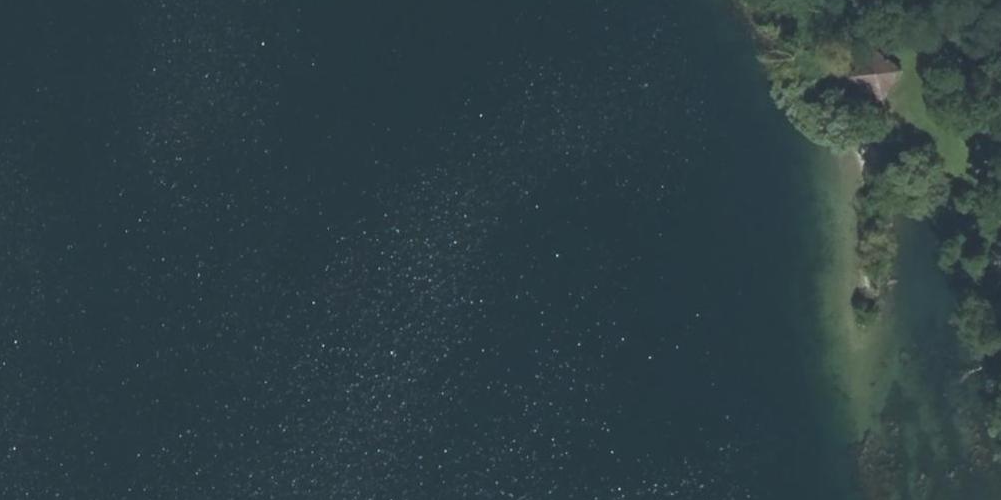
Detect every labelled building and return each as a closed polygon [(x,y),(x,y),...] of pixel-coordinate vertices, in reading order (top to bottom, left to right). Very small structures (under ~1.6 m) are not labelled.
[(850,73),(879,94),(896,72),(866,51),(850,73)]
